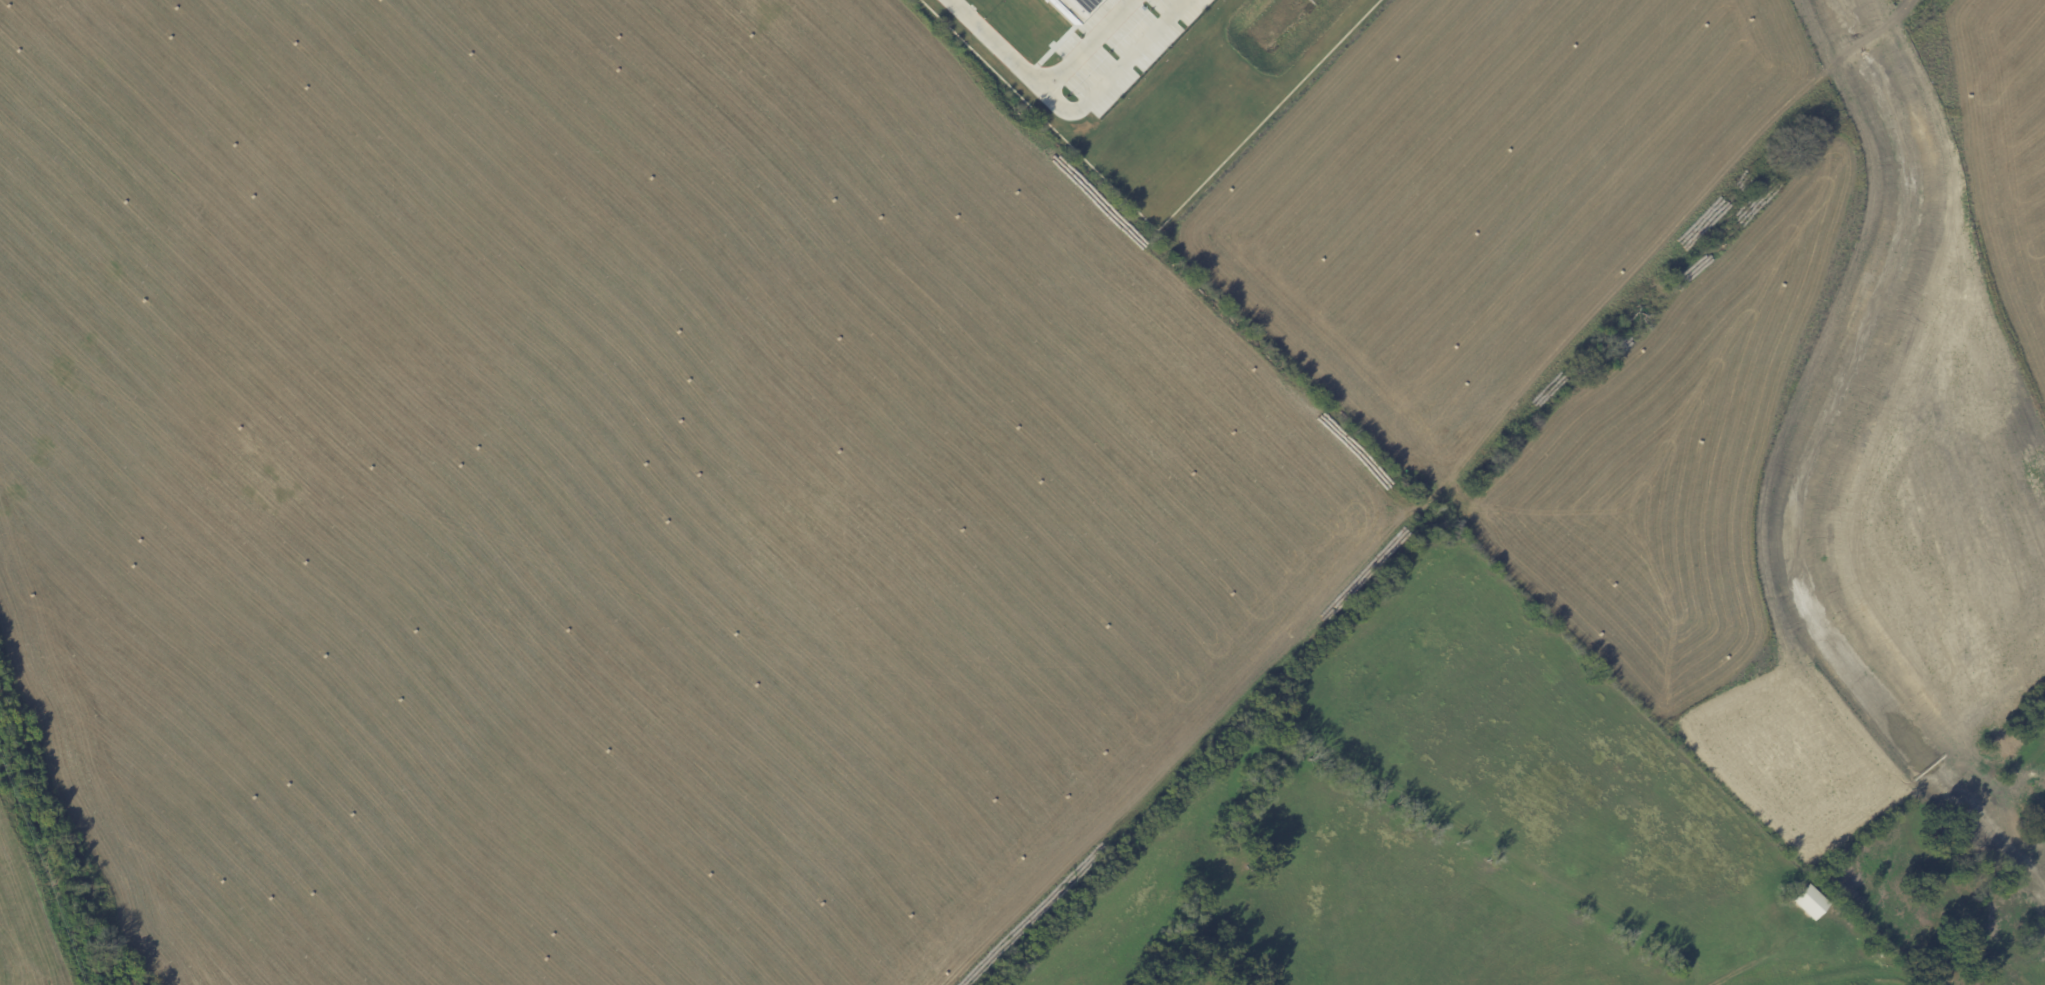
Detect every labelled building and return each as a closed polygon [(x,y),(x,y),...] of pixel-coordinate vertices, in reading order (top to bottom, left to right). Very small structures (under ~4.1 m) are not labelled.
[(1826,903),(1810,921),(1788,901),(1805,883),(1826,903)]
